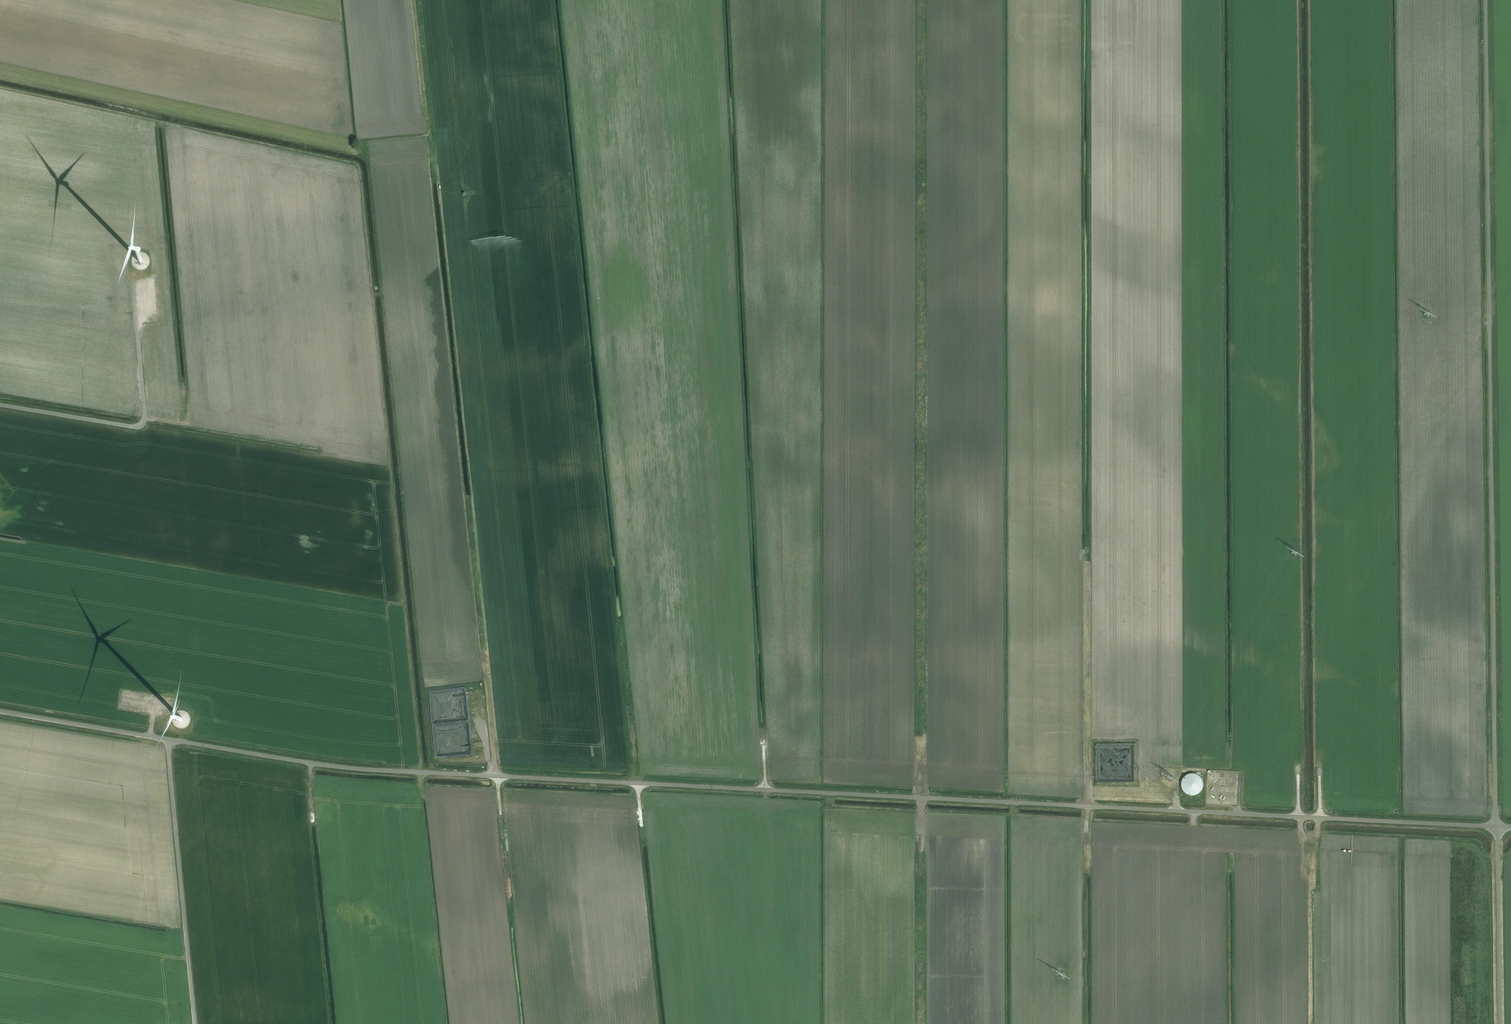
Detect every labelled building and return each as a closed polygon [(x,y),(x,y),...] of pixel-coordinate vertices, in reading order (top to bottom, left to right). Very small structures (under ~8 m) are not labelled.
[(1202,787),(1203,785),(1203,783),(1202,780),(1202,778),(1201,777),(1199,775),(1197,774),(1195,773),(1193,773),(1191,773),(1189,773),(1187,774),(1185,775),(1183,778),(1183,779),(1182,781),(1182,783),(1182,786),(1182,787),(1183,789),(1184,791),(1185,792),(1187,793),(1189,794),(1191,794),(1193,794),(1195,794),(1197,793),(1199,792),(1201,791),(1202,789),(1202,787)]
